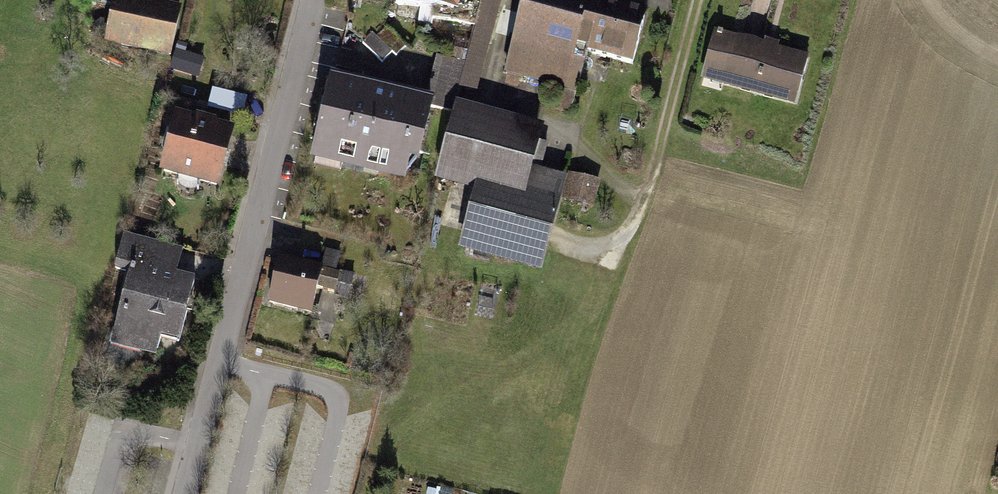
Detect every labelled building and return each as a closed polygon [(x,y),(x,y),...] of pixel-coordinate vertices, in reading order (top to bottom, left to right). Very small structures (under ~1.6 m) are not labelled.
[(101,48),(171,60),(182,8),(162,5),(163,0),(111,0),(101,48)] [(395,5),(460,14),(462,0),(395,0),(395,5)] [(622,0),(523,0),(499,88),(573,106),(584,58),(636,70),(650,8),(622,0)] [(812,53),(714,30),(702,80),(796,104),(812,53)] [(427,97),(331,75),(311,161),(406,183),(427,97)] [(546,126),(456,102),(435,181),(472,191),(474,185),(527,199),(534,173),(546,126)] [(233,125),(176,111),(162,170),(219,184),(233,125)] [(474,185),(472,191),(456,250),(541,273),(566,181),(534,173),(527,199),(474,185)] [(570,201),(598,208),(604,180),(577,174),(570,201)] [(180,253),(120,238),(110,276),(126,279),(109,349),(173,364),(194,279),(175,275),(180,253)] [(353,299),(357,273),(341,271),(343,252),(329,250),(323,295),(353,299)] [(322,266),(277,257),(267,306),(312,315),(322,266)]
